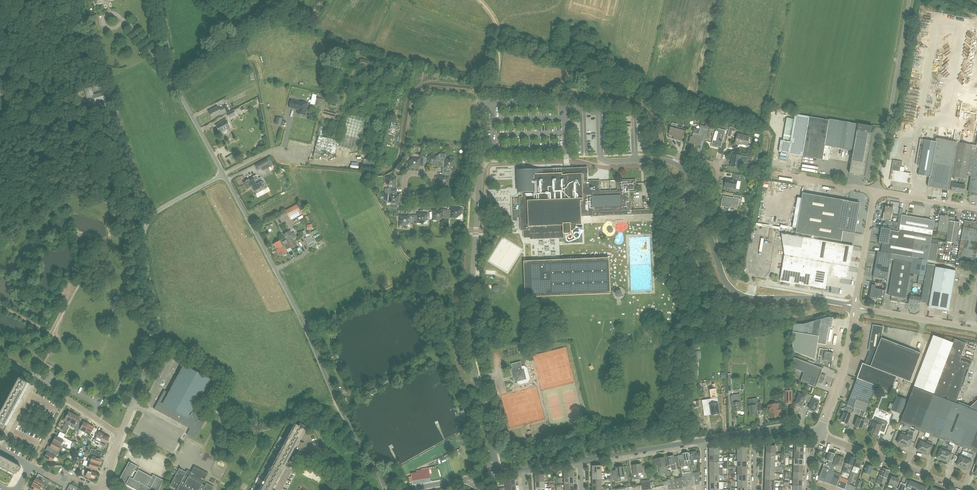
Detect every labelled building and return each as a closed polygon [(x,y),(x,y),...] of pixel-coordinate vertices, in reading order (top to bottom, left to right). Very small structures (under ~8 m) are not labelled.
[(359,65),(367,68),(369,62),(360,59),(359,65)] [(92,116),(99,113),(96,102),(107,99),(105,91),(94,94),(92,87),(84,89),(92,116)] [(291,100),(290,107),(299,110),(298,114),(305,115),(308,104),(291,100)] [(221,115),(226,112),(229,111),(226,105),(219,108),(218,106),(208,111),(212,118),(220,114),(221,115)] [(236,115),(233,109),(226,113),(229,119),(236,115)] [(347,114),(338,146),(357,151),(365,122),(368,122),(369,117),(366,116),(365,119),(347,114)] [(781,140),(779,152),(789,154),(788,154),(803,156),(809,117),(795,114),(791,142),(781,140)] [(671,126),(669,135),(677,137),(676,139),(682,141),(683,135),(684,131),(687,131),(689,126),(691,117),(687,116),(685,125),(686,126),(685,129),(677,127),(677,125),(672,123),(672,126),(671,126)] [(809,117),(803,156),(822,160),(825,145),(829,120),(809,117)] [(226,129),(230,127),(226,119),(222,121),(223,122),(216,125),(220,132),(222,131),(224,133),(225,134),(227,132),(227,131),(226,129)] [(829,120),(825,145),(853,150),(849,173),(864,176),(868,153),(869,150),(872,133),(874,134),(874,130),(872,130),(873,126),(829,119),(829,120)] [(690,140),(689,143),(692,144),(700,146),(701,141),(703,135),(707,136),(709,129),(709,127),(705,126),(701,125),(699,129),(694,128),(693,131),(694,131),(692,137),(691,137),(690,140)] [(730,127),(725,145),(728,136),(731,137),(732,131),(735,131),(736,128),(730,127)] [(725,145),(722,144),(726,130),(717,128),(716,131),(715,131),(713,140),(712,144),(713,144),(712,146),(716,147),(716,148),(718,148),(718,147),(724,148),(723,152),(725,145)] [(749,137),(738,134),(735,143),(739,144),(739,143),(747,145),(749,137)] [(322,156),(324,150),(335,153),(338,142),(319,137),(314,154),(322,156)] [(952,177),(957,142),(936,138),(936,142),(920,139),(916,165),(918,167),(919,168),(918,175),(930,177),(928,187),(949,191),(952,177)] [(973,165),(976,145),(957,142),(952,177),(966,179),(967,176),(971,176),(973,165)] [(976,145),(973,165),(971,176),(969,186),(968,192),(973,193),(973,195),(976,196),(976,143),(976,145)] [(438,156),(437,166),(442,166),(444,166),(443,172),(451,173),(451,170),(454,170),(455,169),(455,167),(454,166),(455,159),(454,159),(454,157),(450,156),(450,159),(445,158),(446,155),(445,154),(440,154),(438,155),(438,156)] [(733,154),(731,166),(739,167),(740,160),(748,162),(747,163),(751,164),(752,158),(733,154)] [(423,157),(423,165),(437,166),(438,156),(431,155),(431,158),(430,159),(427,159),(426,158),(423,157)] [(409,161),(409,168),(419,169),(419,165),(423,165),(423,157),(421,157),(420,158),(413,158),(413,160),(412,161),(409,161)] [(257,170),(262,168),(269,164),(267,159),(255,165),(257,170)] [(890,177),(890,180),(910,184),(911,175),(909,175),(909,173),(900,172),(901,166),(893,165),(892,170),(890,177)] [(518,180),(517,180),(518,180),(518,181),(518,183),(517,183),(519,183),(519,192),(522,192),(522,198),(520,198),(520,204),(520,209),(520,216),(521,230),(523,230),(524,230),(525,237),(531,237),(531,239),(562,238),(564,238),(565,238),(564,234),(565,234),(566,234),(568,234),(571,234),(571,231),(572,231),(573,231),(575,230),(576,229),(577,227),(577,225),(582,225),(582,223),(582,216),(593,216),(651,214),(651,209),(635,210),(631,210),(631,193),(630,193),(630,192),(634,192),(636,192),(636,191),(636,185),(636,183),(636,182),(636,179),(617,180),(617,190),(609,191),(601,191),(600,181),(597,181),(588,181),(588,171),(588,170),(588,168),(570,169),(518,171),(519,179),(518,180)] [(439,175),(438,186),(445,186),(445,183),(446,182),(449,183),(450,176),(451,175),(451,173),(443,172),(443,175),(439,175)] [(739,181),(740,175),(733,174),(732,180),(726,179),(725,187),(736,189),(737,181),(739,181)] [(244,184),(247,189),(252,187),(256,194),(267,188),(263,180),(256,184),(254,182),(256,182),(253,177),(246,181),(247,183),(244,184)] [(386,177),(386,183),(388,183),(389,185),(389,187),(388,188),(388,191),(396,191),(397,177),(386,177)] [(385,193),(384,200),(385,201),(388,201),(391,201),(392,202),(392,205),(393,205),(393,207),(397,207),(397,205),(399,206),(399,195),(397,195),(396,195),(395,195),(396,191),(388,191),(388,193),(388,194),(385,193)] [(793,227),(797,228),(796,233),(842,241),(843,231),(854,233),(857,218),(856,218),(856,213),(858,213),(860,204),(848,202),(848,201),(803,193),(802,198),(798,197),(793,227)] [(726,206),(730,207),(738,208),(739,199),(741,200),(742,196),(734,195),(733,198),(723,196),(722,206),(726,207),(726,206)] [(301,214),(300,211),(296,205),(286,211),(291,219),(301,214)] [(892,214),(893,207),(885,206),(884,213),(892,214)] [(447,211),(447,219),(449,219),(450,218),(457,218),(457,215),(458,214),(461,215),(461,208),(451,207),(451,211),(447,211)] [(447,219),(447,211),(433,210),(432,220),(439,221),(439,218),(441,217),(443,217),(444,218),(447,219)] [(414,216),(413,224),(416,224),(417,223),(423,224),(424,221),(425,220),(428,220),(428,213),(417,213),(417,216),(414,216)] [(890,225),(892,214),(884,213),(883,220),(886,220),(885,224),(890,225)] [(413,224),(414,216),(400,215),(399,226),(406,226),(406,223),(407,222),(410,223),(411,224),(413,224)] [(902,218),(900,228),(904,229),(903,233),(915,235),(911,257),(913,258),(928,260),(932,239),(935,221),(902,215),(902,218)] [(954,218),(948,217),(948,216),(946,215),(945,216),(941,216),(938,230),(948,232),(946,241),(956,243),(960,223),(954,222),(954,218)] [(893,231),(899,232),(900,228),(902,218),(899,217),(897,226),(894,225),(893,231)] [(976,250),(976,222),(975,223),(964,221),(965,220),(964,220),(958,255),(976,258),(976,250)] [(880,238),(879,243),(882,243),(881,252),(911,257),(915,235),(903,233),(904,229),(900,228),(899,232),(893,231),(891,231),(891,229),(882,228),(880,238)] [(289,231),(284,234),(287,240),(286,240),(287,243),(291,241),(292,243),(295,241),(289,231)] [(781,277),(780,282),(795,284),(811,287),(819,240),(782,234),(784,251),(785,255),(784,259),(783,266),(782,273),(781,274),(781,277)] [(308,245),(308,244),(314,241),(311,235),(306,238),(305,239),(308,245)] [(932,239),(928,260),(936,261),(939,240),(932,239)] [(274,244),(276,249),(287,243),(286,240),(282,242),(281,240),(278,242),(277,241),(276,240),(274,242),(274,243),(274,244)] [(819,240),(811,287),(820,289),(826,290),(826,286),(829,287),(829,282),(827,282),(828,275),(838,276),(838,278),(840,278),(841,277),(846,278),(849,266),(852,246),(819,240)] [(291,241),(287,243),(276,249),(278,253),(277,253),(279,256),(280,255),(280,256),(283,254),(284,255),(287,254),(286,252),(287,252),(286,249),(291,247),(292,249),(297,246),(295,241),(292,243),(291,241)] [(878,251),(873,277),(887,280),(891,259),(894,260),(912,263),(913,258),(911,257),(881,252),(878,251)] [(924,282),(927,263),(928,260),(913,258),(912,263),(910,273),(919,275),(918,281),(924,282)] [(530,264),(531,294),(542,293),(542,296),(550,296),(550,293),(608,291),(607,261),(561,263),(548,263),(548,260),(540,261),(540,263),(530,264)] [(894,260),(888,295),(892,296),(891,300),(905,303),(910,273),(912,263),(894,260)] [(929,304),(936,268),(936,265),(927,263),(924,282),(921,297),(921,302),(929,304)] [(929,307),(949,311),(955,271),(936,268),(929,304),(929,307)] [(875,298),(884,299),(885,290),(876,289),(876,285),(872,285),(871,292),(869,292),(869,298),(875,299),(875,298)] [(921,302),(921,297),(910,295),(909,304),(920,305),(921,302)] [(804,324),(793,324),(793,332),(793,351),(815,360),(818,343),(826,345),(829,328),(832,328),(833,318),(829,317),(804,324)] [(863,363),(857,378),(875,385),(891,391),(897,376),(910,382),(921,353),(881,338),(882,336),(883,327),(873,325),(868,351),(870,351),(865,364),(863,363)] [(972,361),(961,357),(966,343),(954,339),(953,343),(934,335),(931,343),(914,386),(956,402),(972,361)] [(828,350),(820,348),(819,355),(824,356),(823,360),(832,361),(833,353),(827,352),(828,350)] [(804,372),(824,380),(826,375),(821,374),(823,368),(794,358),(794,369),(804,372)] [(523,370),(521,361),(511,364),(512,369),(511,369),(514,379),(516,378),(517,381),(527,379),(524,369),(523,370)] [(204,423),(198,419),(202,411),(195,407),(200,398),(210,380),(184,366),(169,393),(164,391),(156,405),(154,409),(190,428),(187,434),(187,435),(195,439),(204,423)] [(822,384),(824,380),(804,372),(801,382),(816,388),(818,382),(822,384)] [(861,410),(865,411),(866,411),(875,385),(857,378),(857,379),(847,404),(855,407),(858,409),(861,410)] [(4,428),(6,425),(7,426),(29,384),(28,384),(28,383),(19,379),(0,414),(0,426),(4,428)] [(910,426),(924,391),(914,387),(901,421),(906,423),(905,424),(910,426)] [(921,429),(934,395),(924,391),(910,426),(916,428),(916,427),(921,429)] [(808,402),(810,395),(807,393),(806,396),(800,394),(798,398),(797,397),(795,402),(796,403),(796,404),(797,404),(796,405),(800,407),(800,406),(802,406),(804,401),(808,402)] [(742,407),(741,402),(740,394),(733,395),(731,396),(732,403),(733,403),(735,412),(741,411),(741,407),(742,407)] [(810,395),(808,402),(811,403),(809,409),(811,410),(811,411),(814,412),(815,411),(816,410),(817,411),(819,406),(818,405),(819,401),(813,399),(814,396),(810,395)] [(930,434),(944,399),(934,395),(921,429),(925,431),(925,432),(930,434)] [(906,399),(897,396),(891,410),(901,413),(906,399)] [(709,399),(702,400),(704,410),(710,409),(711,415),(712,415),(720,414),(719,403),(718,398),(709,399)] [(940,436),(953,402),(944,399),(930,434),(935,436),(936,435),(940,436)] [(761,402),(749,404),(751,415),(757,414),(757,411),(762,410),(761,402)] [(950,441),(963,406),(953,402),(940,436),(945,438),(945,439),(950,441)] [(780,413),(782,412),(781,407),(779,408),(778,403),(768,405),(770,418),(780,416),(780,413)] [(463,406),(459,408),(465,422),(468,421),(463,406)] [(960,444),(973,410),(963,406),(950,441),(955,443),(955,442),(960,444)] [(841,416),(840,420),(841,421),(842,421),(841,423),(844,424),(845,423),(848,424),(851,415),(853,410),(849,409),(847,414),(844,413),(843,417),(841,416)] [(858,418),(855,426),(861,429),(863,425),(867,427),(869,422),(865,420),(862,419),(864,414),(865,411),(861,410),(859,415),(858,418)] [(976,429),(976,411),(973,410),(960,444),(965,446),(964,447),(970,449),(976,429)] [(70,422),(74,414),(74,413),(72,412),(71,413),(69,412),(66,417),(65,417),(63,421),(66,422),(62,430),(65,432),(70,422)] [(79,417),(78,416),(77,415),(76,414),(75,415),(74,414),(70,422),(73,424),(71,427),(76,429),(77,429),(78,426),(79,424),(77,423),(79,417)] [(872,426),(870,432),(877,435),(879,430),(884,432),(887,424),(881,421),(880,425),(874,423),(872,426)] [(85,433),(89,425),(89,424),(89,423),(87,422),(86,423),(84,422),(81,427),(78,426),(77,429),(76,429),(76,431),(81,434),(82,431),(85,433)] [(261,489),(272,489),(286,464),(290,467),(291,465),(293,462),(290,461),(289,461),(288,460),(305,429),(304,429),(306,426),(300,423),(299,426),(296,424),(261,489)] [(91,433),(95,427),(93,426),(92,425),(91,424),(90,425),(89,425),(85,433),(88,434),(86,437),(91,439),(92,439),(93,436),(94,434),(91,433)] [(100,443),(104,435),(104,434),(104,433),(102,433),(101,433),(99,432),(96,437),(93,436),(92,439),(91,439),(91,441),(99,445),(100,443)] [(903,446),(908,434),(903,432),(902,434),(901,434),(898,443),(900,444),(903,446)] [(105,445),(110,437),(108,436),(107,435),(106,434),(105,435),(104,435),(100,443),(99,444),(104,446),(105,445)] [(912,436),(908,434),(903,446),(906,447),(907,446),(909,447),(912,438),(912,436)] [(72,442),(64,437),(61,436),(60,436),(59,438),(56,437),(55,438),(54,439),(53,440),(53,441),(53,442),(61,446),(62,443),(63,444),(71,445),(72,442)] [(923,453),(926,444),(921,441),(917,450),(920,451),(919,452),(923,453)] [(932,446),(931,445),(932,443),(927,441),(926,444),(923,453),(926,455),(926,454),(929,455),(932,446)] [(63,447),(61,446),(53,442),(52,442),(51,444),(51,445),(50,447),(53,449),(52,451),(57,454),(59,455),(63,447)] [(943,461),(947,449),(942,447),(941,449),(940,449),(937,458),(940,459),(939,460),(943,461)] [(947,449),(943,461),(946,462),(946,461),(949,462),(952,453),(951,453),(952,451),(947,449)] [(55,457),(57,454),(52,451),(50,454),(47,452),(46,454),(45,455),(44,456),(45,457),(44,458),(52,462),(55,457)] [(823,468),(832,471),(835,465),(833,464),(832,464),(832,462),(834,456),(835,456),(835,455),(835,454),(832,453),(832,452),(829,451),(829,452),(826,459),(828,460),(827,465),(824,464),(823,468)] [(95,454),(90,452),(89,458),(88,461),(90,462),(99,465),(99,464),(100,464),(101,462),(100,461),(101,459),(95,457),(96,454),(95,454)] [(683,466),(688,466),(691,465),(688,453),(683,454),(678,455),(679,462),(680,467),(683,467),(683,466)] [(967,456),(962,454),(961,457),(960,456),(957,465),(959,466),(959,467),(962,468),(967,456)] [(15,473),(19,466),(19,465),(0,455),(0,467),(14,474),(15,473)] [(668,457),(669,465),(672,465),(673,471),(676,470),(674,456),(668,457)] [(842,456),(841,457),(838,456),(838,458),(836,457),(833,464),(835,465),(835,464),(841,466),(844,458),(844,457),(842,456)] [(848,456),(842,471),(846,473),(847,469),(851,470),(853,465),(852,465),(855,458),(851,456),(849,456),(848,456)] [(967,456),(962,468),(966,469),(968,470),(972,461),(971,460),(972,458),(967,456)] [(669,475),(668,471),(667,466),(665,466),(664,458),(658,459),(655,460),(655,464),(659,464),(659,467),(660,467),(661,472),(669,475)] [(863,461),(860,460),(859,460),(857,459),(852,472),(855,473),(857,467),(860,468),(863,461)] [(99,465),(90,462),(88,461),(85,470),(90,471),(91,468),(97,470),(98,468),(99,468),(99,466),(99,465)] [(164,480),(159,478),(153,475),(152,477),(138,470),(140,468),(136,466),(129,462),(119,480),(126,483),(126,485),(136,489),(159,489),(164,480)] [(641,464),(634,465),(635,473),(633,474),(634,480),(640,479),(639,473),(642,473),(641,464)] [(863,475),(863,477),(866,478),(867,479),(869,474),(870,475),(871,473),(877,475),(878,472),(872,470),(873,467),(867,465),(865,469),(863,475)] [(204,481),(208,474),(194,466),(190,473),(187,471),(186,472),(179,468),(170,486),(177,489),(212,489),(214,487),(204,481)] [(613,471),(615,481),(621,481),(620,477),(624,477),(623,467),(622,467),(621,466),(620,466),(618,467),(617,467),(617,468),(616,468),(617,470),(613,471)] [(835,472),(832,471),(823,468),(818,479),(834,485),(836,480),(833,479),(835,473),(835,472)] [(411,477),(409,477),(410,483),(412,482),(412,484),(414,483),(430,480),(429,474),(428,469),(420,470),(420,472),(411,473),(411,477)] [(881,484),(884,477),(887,478),(889,471),(883,469),(882,471),(881,471),(879,475),(877,482),(881,484)] [(96,473),(90,471),(85,470),(83,477),(85,478),(86,476),(95,479),(95,477),(96,476),(97,475),(96,474),(96,473)] [(689,486),(695,485),(693,476),(683,478),(679,478),(672,479),(670,480),(669,479),(667,480),(667,481),(662,482),(665,486),(668,485),(669,489),(684,487),(689,486)] [(899,488),(896,488),(897,486),(899,479),(892,476),(889,483),(895,485),(893,489),(898,489),(899,488)] [(33,483),(41,488),(44,482),(47,484),(48,481),(43,478),(42,481),(36,478),(35,480),(34,480),(33,482),(33,483)] [(847,484),(839,481),(839,480),(837,486),(845,489),(847,484)] [(910,481),(908,480),(906,481),(906,484),(906,485),(905,485),(906,486),(904,489),(911,489),(913,486),(912,486),(914,482),(910,481)]
